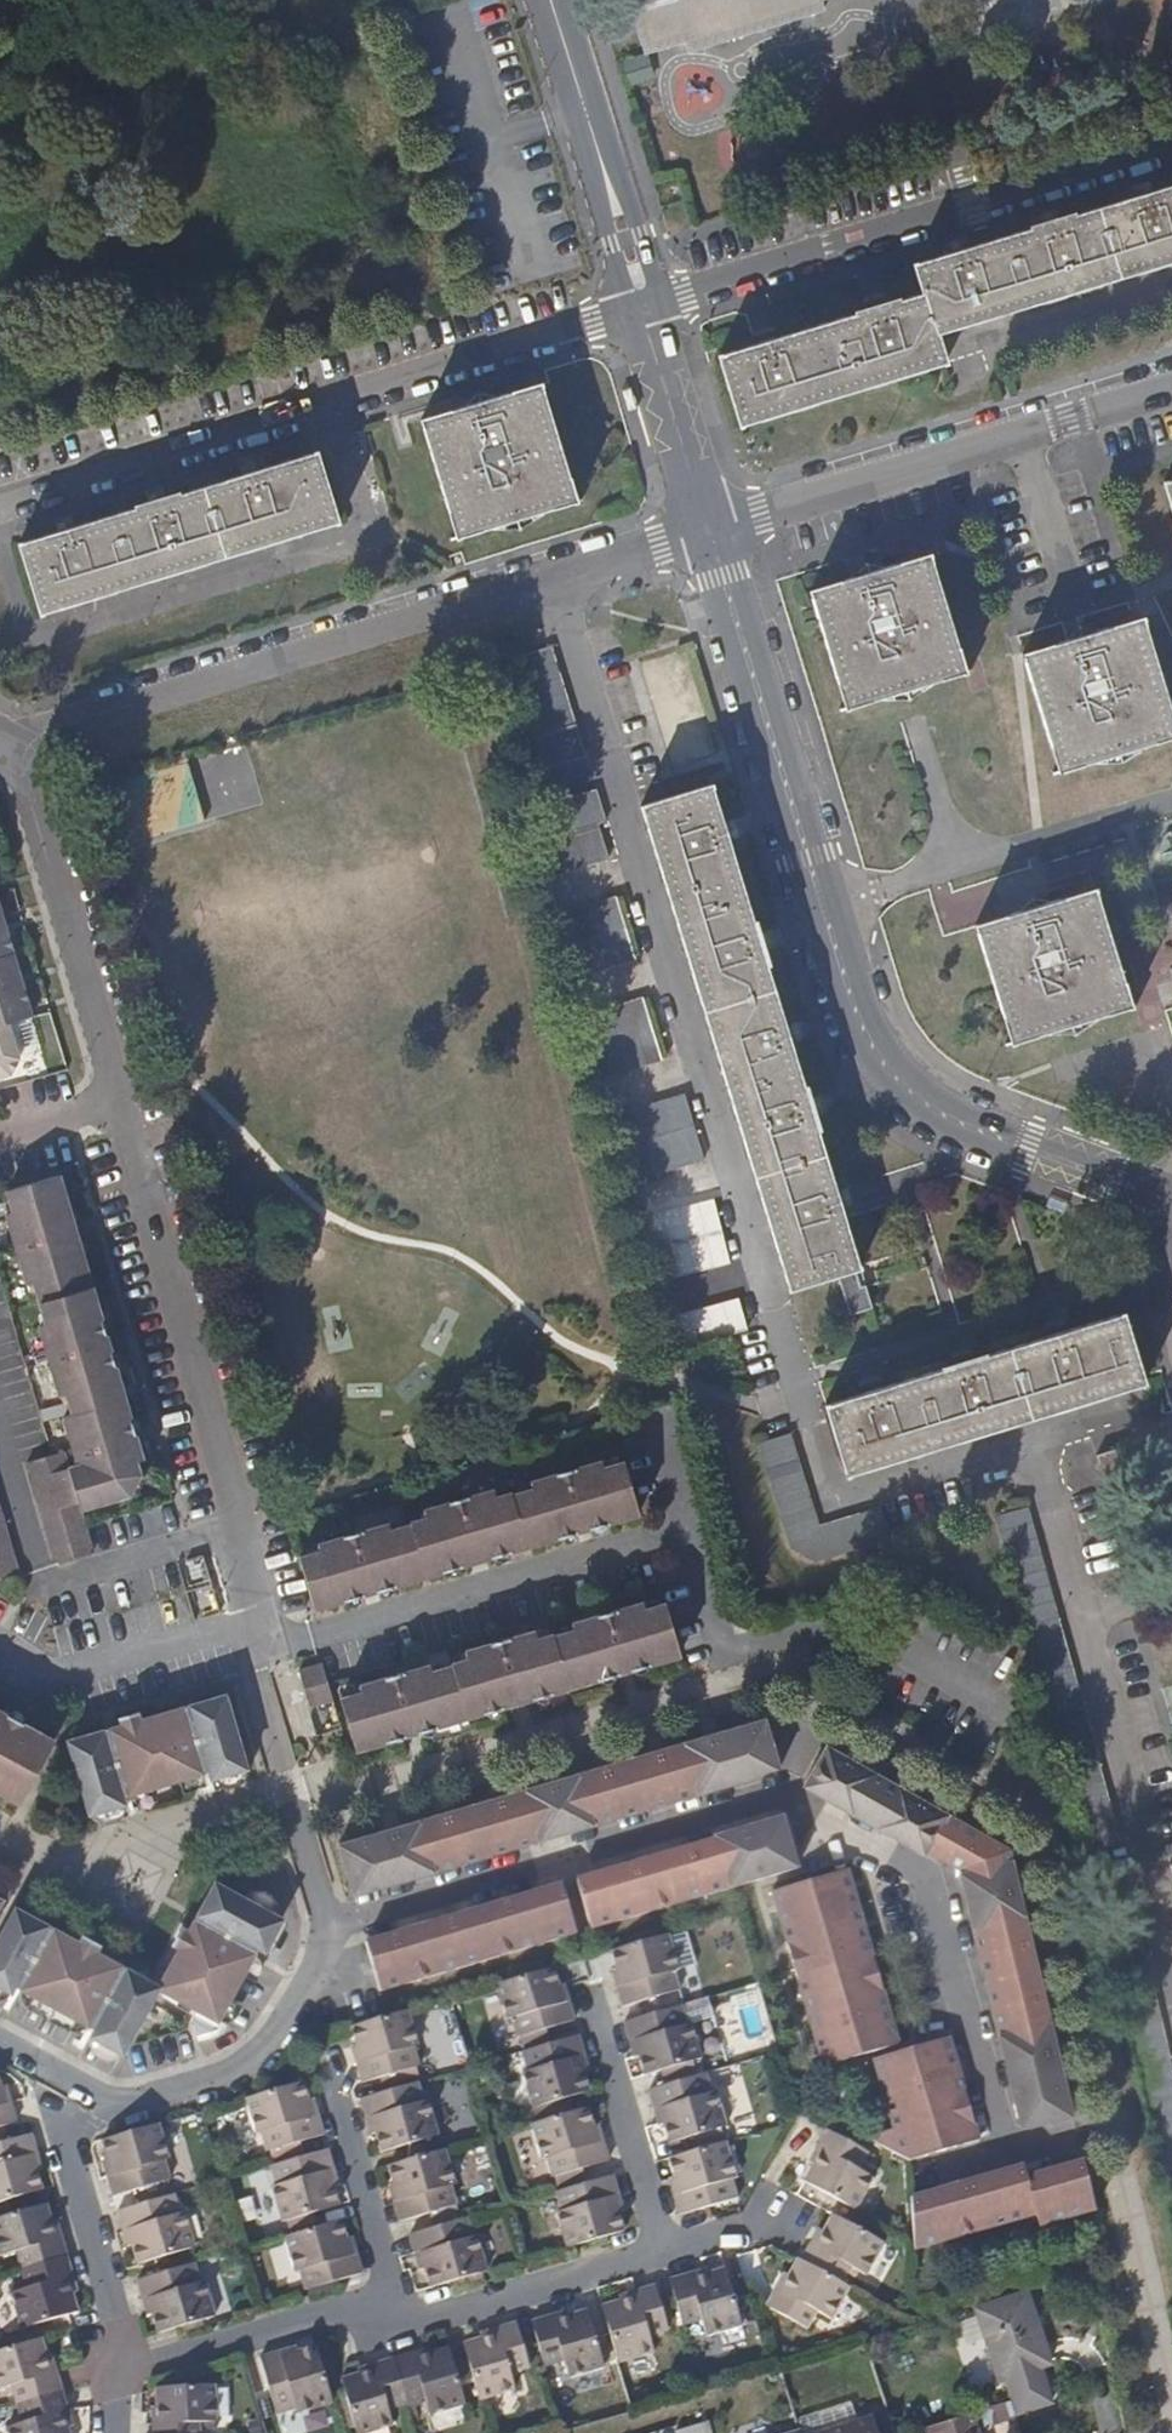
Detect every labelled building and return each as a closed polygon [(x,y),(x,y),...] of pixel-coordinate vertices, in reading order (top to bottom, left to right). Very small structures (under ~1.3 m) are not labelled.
[(911,266),(919,294),(717,357),(738,428),(944,365),(935,335),(1171,262),(1171,185),(911,266)] [(574,501),(538,385),(420,421),(455,537),(574,501)] [(338,524),(316,454),(20,545),(42,616),(338,524)] [(1163,484),(1171,513),(1171,481),(1163,484)] [(965,672),(928,559),(870,577),(807,596),(842,711),(965,672)] [(1139,620),(1021,657),(1055,770),(1171,736),(1171,727),(1139,620)] [(582,751),(549,640),(516,650),(539,728),(524,732),(534,766),(582,751)] [(603,824),(593,787),(545,801),(556,838),(603,824)] [(722,819),(712,788),(641,808),(788,1289),(837,1275),(849,1316),(873,1309),(843,1212),(838,1194),(814,1117),(809,1102),(791,1042),(786,1025),(762,948),(757,931),(727,836),(722,819)] [(734,834),(729,817),(722,819),(727,836),(734,834)] [(605,861),(597,830),(531,848),(540,880),(605,861)] [(1124,1007),(1089,889),(970,925),(1004,1043),(1124,1007)] [(633,966),(616,899),(550,918),(567,983),(633,966)] [(4,922),(0,923),(0,957),(14,953),(4,922)] [(769,946),(763,929),(757,931),(762,948),(769,946)] [(23,984),(14,953),(0,957),(0,991),(23,984)] [(19,1022),(33,1018),(23,984),(0,991),(0,1027),(19,1022)] [(658,1063),(642,1000),(576,1017),(592,1079),(658,1063)] [(19,1022),(0,1027),(0,1077),(13,1073),(20,1056),(14,1032),(22,1029),(19,1022)] [(797,1040),(792,1023),(786,1025),(791,1042),(797,1040)] [(701,1161),(684,1097),(602,1118),(619,1182),(701,1161)] [(821,1115),(816,1100),(809,1102),(814,1117),(821,1115)] [(34,1287),(40,1304),(92,1289),(59,1178),(7,1193),(13,1217),(6,1219),(27,1289),(34,1287)] [(847,1200),(845,1192),(838,1194),(843,1212),(850,1210),(847,1200)] [(710,1264),(693,1203),(629,1220),(645,1282),(710,1264)] [(73,1416),(125,1400),(92,1289),(40,1304),(46,1326),(39,1329),(60,1398),(67,1396),(73,1416)] [(729,1333),(720,1301),(655,1321),(664,1353),(729,1333)] [(1141,1383),(1121,1316),(1070,1332),(1047,1338),(974,1360),(953,1367),(882,1388),(859,1394),(823,1405),(844,1475),(1141,1383)] [(1070,1332),(1067,1324),(1045,1331),(1047,1338),(1070,1332)] [(974,1360),(972,1353),(951,1359),(953,1367),(974,1360)] [(882,1388),(880,1381),(857,1388),(859,1394),(882,1388)] [(144,1461),(125,1400),(73,1416),(63,1419),(77,1466),(68,1469),(80,1510),(130,1494),(141,1474),(138,1463),(144,1461)] [(818,1528),(790,1434),(768,1441),(759,1444),(797,1571),(891,1541),(887,1528),(881,1509),(818,1528)] [(1126,1477),(1119,1452),(1093,1460),(1101,1485),(1126,1477)] [(80,1510),(68,1469),(63,1455),(52,1458),(30,1465),(60,1564),(93,1554),(86,1529),(80,1510)] [(319,1551),(297,1558),(313,1612),(359,1599),(362,1594),(356,1575),(373,1570),(378,1590),(382,1592),(465,1567),(467,1563),(462,1544),(478,1539),(484,1558),(488,1560),(573,1535),(575,1531),(570,1512),(586,1507),(592,1526),(596,1528),(642,1515),(625,1460),(605,1466),(603,1460),(532,1481),(534,1487),(513,1494),(512,1492),(496,1497),(494,1488),(424,1509),(426,1518),(410,1522),(411,1524),(390,1530),(388,1524),(317,1545),(319,1551)] [(586,1507),(570,1512),(575,1531),(573,1535),(596,1528),(592,1526),(586,1507)] [(1117,1848),(1026,1516),(998,1524),(1087,1856),(1117,1848)] [(18,1577),(0,1517),(0,1582),(18,1577)] [(1087,1528),(1089,1559),(1110,1558),(1108,1527),(1087,1528)] [(478,1539),(462,1544),(467,1563),(465,1567),(488,1560),(484,1558),(478,1539)] [(362,1594),(359,1599),(382,1592),(378,1590),(373,1570),(356,1575),(362,1594)] [(361,1699),(340,1705),(356,1760),(402,1746),(404,1742),(399,1723),(415,1718),(421,1737),(425,1739),(508,1715),(510,1710),(504,1691),(521,1686),(526,1706),(530,1708),(616,1682),(618,1678),(612,1659),(629,1654),(634,1673),(638,1676),(684,1662),(668,1608),(647,1613),(645,1607),(574,1628),(576,1635),(555,1641),(555,1639),(539,1644),(536,1636),(466,1657),(468,1665),(453,1670),(453,1671),(432,1677),(430,1671),(359,1692),(361,1699)] [(616,1682),(638,1676),(634,1673),(629,1654),(612,1659),(618,1678),(616,1682)] [(332,1706),(322,1672),(303,1677),(312,1712),(332,1706)] [(508,1715),(530,1708),(526,1706),(521,1686),(504,1691),(510,1710),(508,1715)] [(249,1772),(228,1700),(121,1730),(130,1760),(122,1763),(114,1732),(72,1744),(91,1817),(126,1806),(123,1799),(131,1797),(211,1774),(213,1783),(249,1772)] [(0,1711),(0,1797),(21,1809),(57,1742),(0,1711)] [(402,1746),(425,1739),(421,1737),(415,1718),(399,1723),(404,1742),(402,1746)] [(781,1773),(765,1723),(338,1852),(353,1902),(781,1773)] [(130,1760),(121,1730),(114,1732),(122,1763),(130,1760)] [(1011,1851),(829,1752),(805,1796),(966,1884),(1024,2129),(1074,2117),(1011,1851)] [(133,1804),(131,1797),(123,1799),(126,1806),(133,1804)] [(799,1870),(784,1819),(716,1840),(717,1842),(577,1884),(592,1933),(799,1870)] [(900,2047),(850,1871),(774,1894),(824,2069),(900,2047)] [(287,1919),(221,1883),(203,1916),(262,1948),(281,1958),(288,1944),(277,1938),(287,1919)] [(577,1937),(562,1888),(366,1948),(381,1996),(577,1937)] [(164,1987),(155,1982),(65,1934),(49,1964),(42,1960),(58,1930),(20,1909),(0,1946),(0,1979),(19,1989),(20,1986),(26,1990),(48,2001),(72,2014),(93,2026),(100,2029),(98,2032),(131,2048),(158,1999),(164,1987)] [(262,1948),(203,1916),(200,1922),(259,1954),(262,1948)] [(200,1922),(164,1987),(182,1997),(178,2004),(182,2006),(193,2012),(197,2005),(200,2007),(196,2013),(212,2022),(208,2025),(204,2031),(206,2040),(218,2031),(259,1954),(200,1922)] [(65,1934),(58,1930),(42,1960),(49,1964),(65,1934)] [(683,1970),(673,1938),(615,1954),(620,1972),(614,1974),(623,2007),(681,1991),(676,1973),(683,1970)] [(1150,1964),(1118,1971),(1171,2226),(1171,2067),(1150,1964)] [(556,1992),(551,1972),(493,1989),(503,2024),(510,2022),(515,2039),(573,2022),(564,1990),(556,1992)] [(687,2029),(682,2010),(628,2025),(625,2026),(636,2062),(640,2061),(645,2077),(704,2060),(694,2027),(687,2029)] [(422,2047),(412,2012),(354,2029),(360,2049),(351,2052),(361,2084),(418,2066),(413,2050),(422,2047)] [(589,2074),(579,2040),(520,2056),(525,2074),(519,2076),(529,2111),(589,2093),(584,2076),(589,2074)] [(981,2143),(951,2040),(875,2062),(896,2136),(871,2143),(911,2165),(981,2143)] [(710,2096),(705,2079),(650,2095),(660,2130),(665,2129),(670,2146),(727,2129),(717,2094),(710,2096)] [(307,2103),(301,2085),(274,2093),(243,2102),(254,2137),(261,2135),(267,2151),(324,2135),(314,2101),(307,2103)] [(421,2104),(416,2086),(366,2100),(360,2102),(370,2137),(375,2136),(381,2155),(383,2154),(438,2138),(427,2102),(421,2104)] [(0,2087),(0,2127),(15,2122),(5,2087),(0,2089),(0,2087)] [(595,2131),(589,2112),(527,2130),(538,2165),(544,2163),(550,2181),(609,2163),(599,2129),(595,2131)] [(169,2160),(159,2126),(116,2138),(101,2143),(106,2161),(102,2162),(111,2195),(167,2179),(162,2163),(169,2160)] [(27,2135),(20,2137),(0,2143),(0,2202),(37,2191),(31,2172),(37,2170),(27,2135)] [(869,2161),(829,2139),(813,2170),(821,2174),(812,2191),(863,2218),(879,2186),(861,2177),(869,2161)] [(738,2182),(728,2146),(674,2162),(669,2163),(674,2181),(670,2183),(680,2218),(706,2210),(737,2201),(732,2184),(738,2182)] [(339,2187),(329,2151),(272,2168),(277,2185),(269,2187),(279,2220),(339,2202),(335,2188),(339,2187)] [(459,2189),(448,2153),(388,2170),(393,2188),(388,2190),(399,2226),(405,2224),(455,2209),(450,2192),(459,2189)] [(1097,2211),(1085,2161),(1028,2179),(1024,2167),(913,2202),(915,2246),(916,2257),(1037,2218),(1041,2229),(1097,2211)] [(624,2215),(614,2179),(554,2197),(560,2216),(553,2218),(564,2252),(609,2239),(624,2235),(619,2217),(624,2215)] [(177,2214),(172,2198),(117,2214),(127,2247),(131,2246),(137,2264),(194,2247),(184,2212),(177,2214)] [(62,2258),(53,2225),(47,2226),(42,2207),(0,2220),(0,2260),(13,2256),(18,2272),(62,2258)] [(819,2234),(801,2266),(840,2287),(847,2273),(864,2282),(882,2247),(831,2221),(822,2236),(819,2234)] [(348,2240),(343,2222),(284,2239),(294,2274),(299,2273),(306,2292),(362,2275),(352,2239),(348,2240)] [(473,2241),(467,2222),(410,2239),(420,2274),(425,2273),(431,2291),(450,2286),(489,2274),(478,2240),(473,2241)] [(72,2294),(62,2258),(18,2272),(22,2287),(4,2292),(15,2329),(72,2312),(67,2296),(72,2294)] [(847,2290),(840,2287),(801,2266),(795,2263),(794,2264),(787,2279),(781,2276),(764,2307),(803,2329),(810,2316),(829,2325),(847,2290)] [(198,2285),(192,2266),(142,2280),(137,2282),(148,2317),(151,2315),(158,2336),(174,2331),(216,2318),(205,2283),(198,2285)] [(705,2275),(704,2271),(669,2282),(686,2341),(704,2336),(706,2342),(740,2331),(724,2274),(706,2280),(705,2275)] [(670,2346),(654,2287),(620,2298),(622,2303),(603,2308),(620,2367),(653,2357),(651,2352),(670,2346)] [(974,2314),(983,2343),(1037,2326),(1028,2297),(974,2314)] [(569,2318),(568,2315),(534,2325),(550,2382),(565,2378),(567,2385),(604,2374),(587,2317),(570,2322),(569,2318)] [(519,2330),(518,2325),(484,2336),(485,2341),(465,2346),(482,2406),(517,2395),(515,2388),(534,2383),(519,2330)] [(1037,2326),(983,2343),(997,2387),(1001,2385),(1007,2406),(1010,2405),(1047,2394),(1040,2373),(1050,2370),(1037,2326)] [(57,2393),(46,2356),(40,2358),(34,2341),(0,2351),(0,2391),(9,2388),(15,2406),(57,2393)] [(332,2409),(315,2349),(296,2355),(293,2350),(262,2358),(278,2416),(296,2411),(298,2419),(332,2409)] [(429,2351),(394,2362),(406,2405),(420,2401),(426,2419),(463,2408),(447,2352),(430,2356),(429,2351)] [(406,2405),(394,2362),(358,2372),(360,2379),(344,2384),(358,2432),(376,2432),(394,2428),(388,2410),(406,2405)] [(152,2432),(197,2432),(197,2427),(216,2426),(214,2390),(156,2392),(157,2409),(151,2410),(152,2432)] [(57,2393),(15,2406),(19,2420),(0,2426),(0,2430),(1,2432),(62,2432),(61,2429),(67,2427),(57,2393)] [(1047,2394),(1010,2405),(1014,2421),(1052,2409),(1047,2394)] [(988,2412),(994,2429),(1015,2422),(1014,2421),(1010,2405),(1007,2406),(988,2412)] [(994,2429),(988,2412),(924,2431),(925,2432),(981,2432),(994,2429)] [(828,2432),(876,2432),(872,2420),(828,2432)] [(710,2424),(680,2432),(713,2432),(710,2424)]
